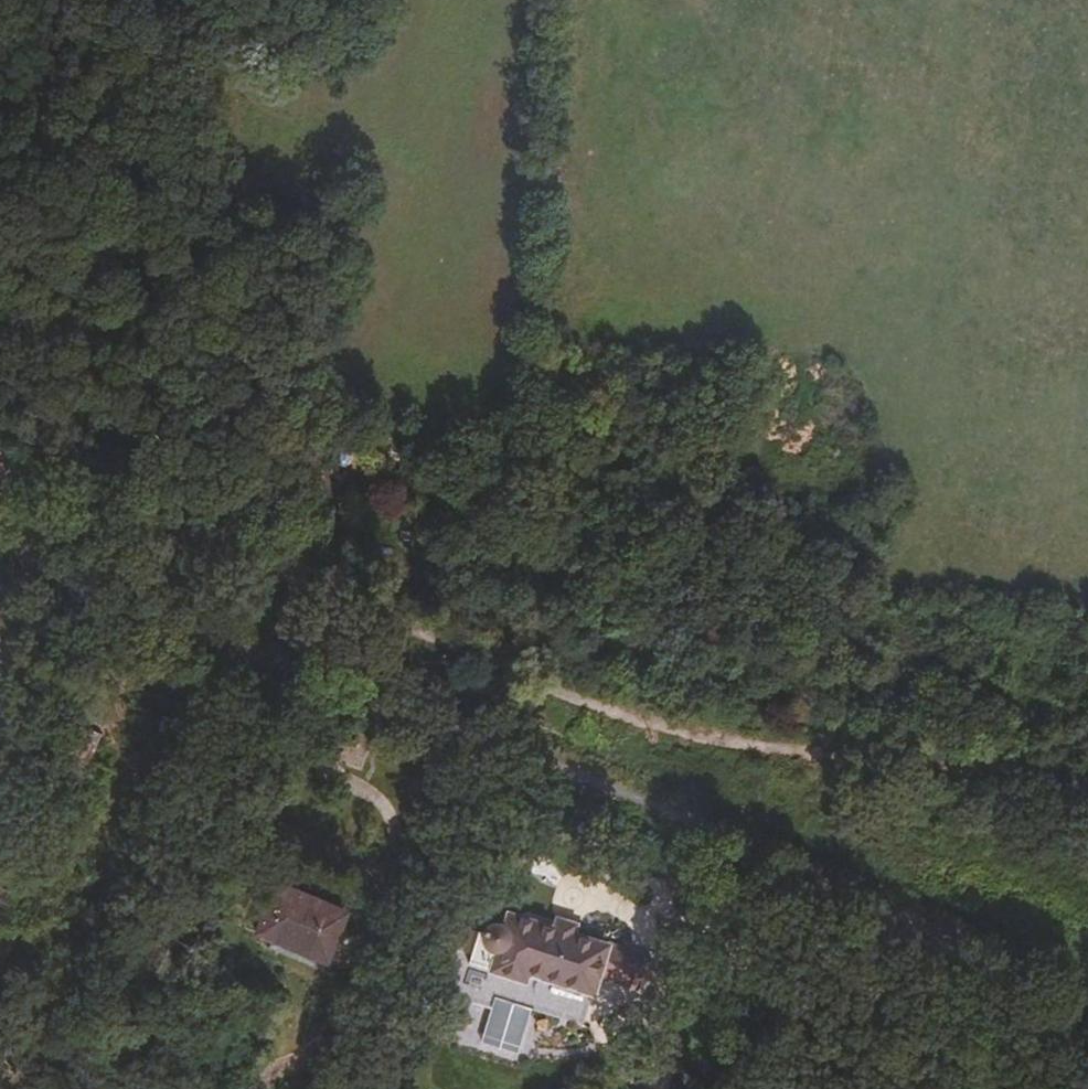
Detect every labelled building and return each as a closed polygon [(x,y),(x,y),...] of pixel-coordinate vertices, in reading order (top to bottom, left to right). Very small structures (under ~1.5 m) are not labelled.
[(310,716),(298,747),(360,770),(373,739),(310,716)] [(60,786),(74,791),(101,734),(80,724),(69,749),(74,752),(60,786)] [(15,869),(24,863),(18,849),(8,854),(15,869)] [(330,972),(328,956),(340,928),(346,913),(277,884),(256,933),(272,940),(270,946),(330,972)] [(485,935),(481,932),(468,971),(503,981),(504,976),(527,982),(530,973),(540,977),(529,1008),(583,1025),(599,975),(636,986),(644,959),(573,936),(575,933),(555,927),(554,930),(510,915),(506,929),(501,925),(496,924),(489,927),(486,931),(485,935)] [(557,920),(555,927),(575,933),(577,926),(557,920)] [(330,972),(347,931),(340,928),(328,956),(330,972)]
